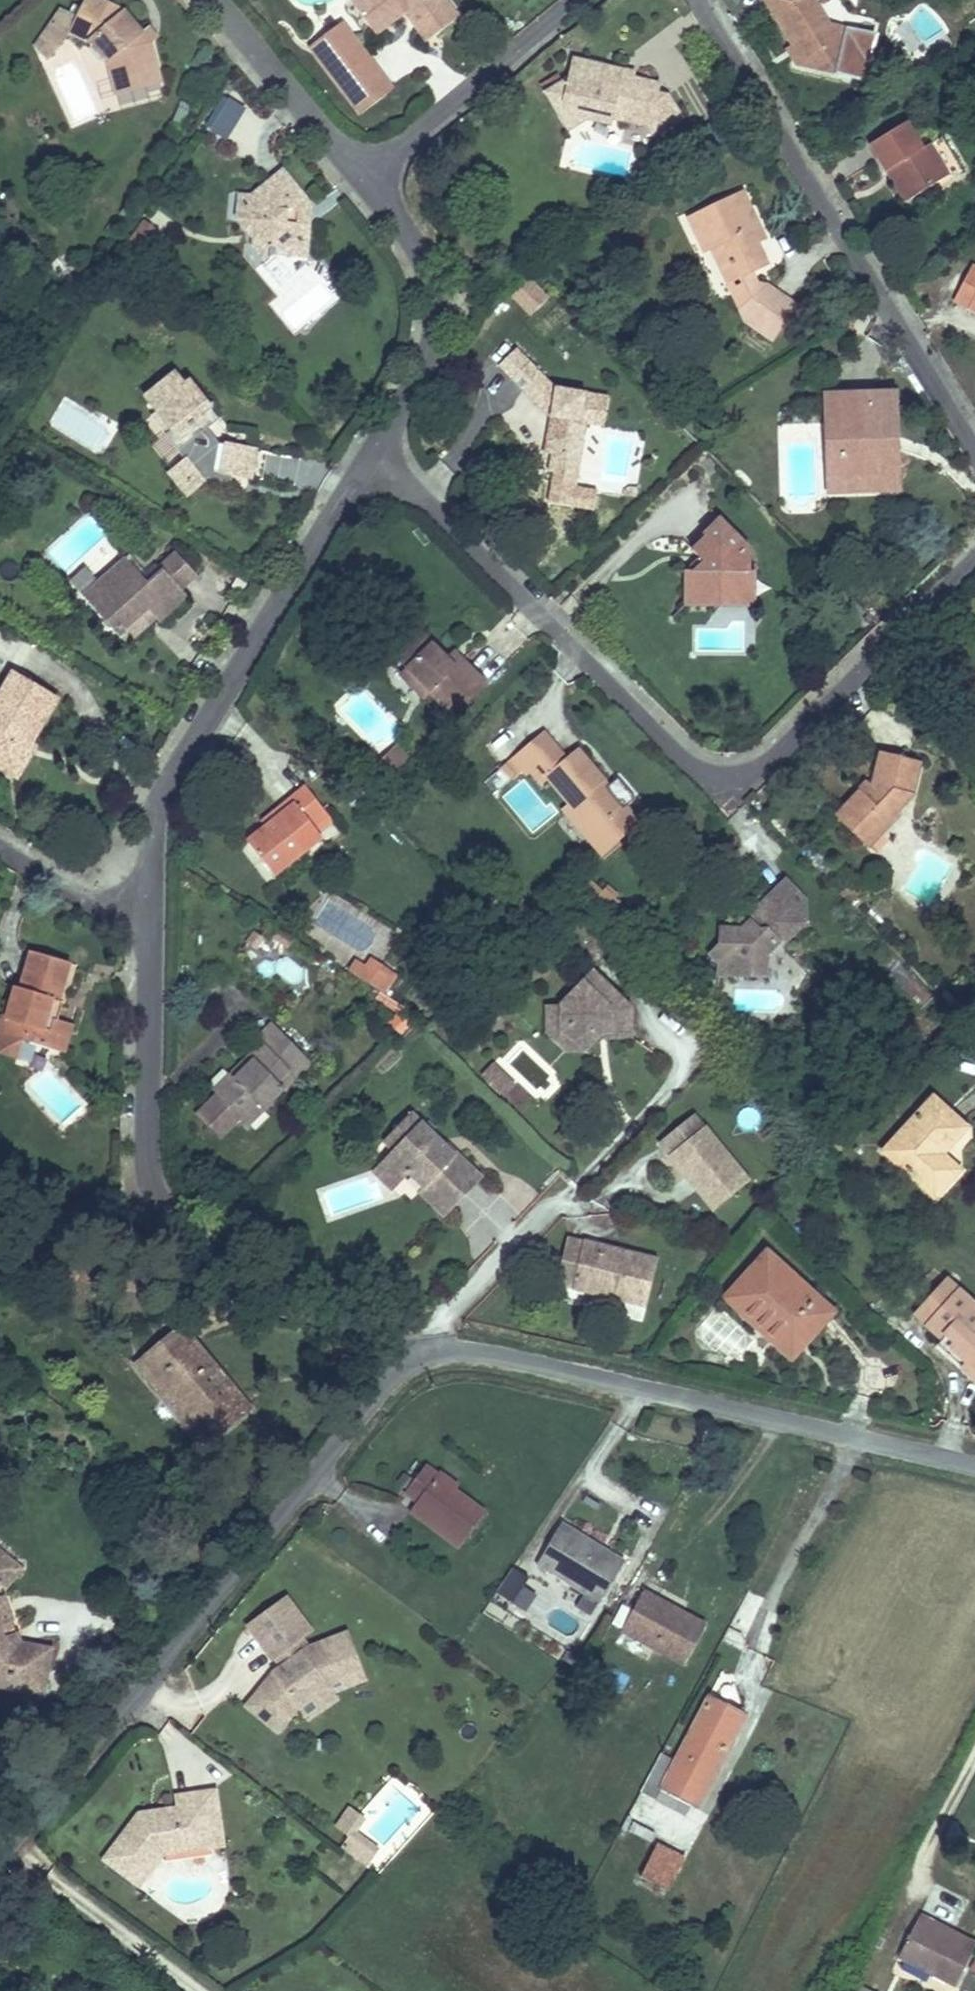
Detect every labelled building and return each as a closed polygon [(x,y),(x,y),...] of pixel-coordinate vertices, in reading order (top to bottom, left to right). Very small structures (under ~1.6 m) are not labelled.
[(110,73),(160,62),(151,30),(141,18),(126,0),(81,0),(77,7),(61,0),(57,0),(43,26),(57,34),(61,36),(70,24),(85,32),(106,56),(110,73)] [(367,20),(394,0),(400,8),(411,0),(429,26),(453,9),(446,0),(352,0),(367,20)] [(394,0),(367,20),(372,28),(400,8),(394,0)] [(411,0),(400,8),(418,34),(429,26),(411,0)] [(800,40),(807,51),(799,58),(804,64),(847,64),(848,17),(825,14),(816,0),(775,0),(800,40)] [(141,18),(151,30),(159,23),(149,12),(141,18)] [(337,13),(304,37),(355,105),(387,81),(337,13)] [(47,50),(57,34),(43,26),(33,41),(47,50)] [(807,51),(800,40),(791,46),(799,58),(807,51)] [(584,94),(618,103),(627,105),(626,111),(655,119),(662,130),(690,111),(672,87),(659,83),(660,75),(633,68),(619,65),(620,59),(572,47),(568,66),(554,63),(523,89),(549,123),(567,108),(584,94)] [(619,65),(633,68),(634,62),(620,59),(619,65)] [(160,62),(110,73),(113,84),(163,73),(160,62)] [(616,115),(618,103),(584,94),(567,108),(576,122),(594,109),(616,115)] [(206,131),(231,142),(246,108),(221,97),(206,131)] [(908,188),(944,166),(927,137),(922,140),(905,114),(865,136),(883,164),(891,159),(908,188)] [(927,137),(944,166),(950,177),(967,170),(942,130),(927,137)] [(900,193),(908,188),(891,159),(883,164),(900,193)] [(254,229),(269,245),(299,249),(302,224),(291,223),(291,210),(285,201),(298,192),(275,164),(248,190),(228,187),(225,211),(239,227),(254,229)] [(696,223),(704,239),(713,236),(722,258),(728,258),(735,270),(722,276),(733,299),(762,317),(786,286),(760,273),(754,279),(747,264),(762,257),(751,235),(760,230),(735,179),(682,204),(689,226),(696,223)] [(291,223),(302,224),(305,201),(298,192),(285,201),(291,210),(291,223)] [(254,250),(269,245),(254,229),(239,227),(238,236),(254,250)] [(713,236),(704,239),(722,276),(735,270),(728,258),(722,258),(713,236)] [(967,258),(948,291),(974,307),(974,263),(967,258)] [(529,319),(551,301),(537,283),(514,300),(529,319)] [(471,292),(463,301),(475,313),(484,304),(471,292)] [(543,471),(567,473),(569,454),(579,456),(583,417),(576,416),(578,387),(555,385),(512,342),(492,362),(543,410),(550,417),(546,450),(543,471)] [(156,367),(238,462),(255,466),(264,434),(220,425),(212,417),(217,404),(210,397),(209,387),(205,387),(183,363),(177,367),(170,358),(156,367)] [(227,459),(238,462),(156,367),(146,374),(159,394),(155,398),(163,406),(158,411),(165,419),(159,425),(180,448),(166,461),(182,483),(201,470),(210,472),(213,457),(227,459)] [(839,444),(821,445),(822,471),(895,468),(895,441),(882,441),(881,434),(887,433),(884,381),(833,384),(835,433),(840,433),(839,444)] [(819,384),(821,445),(839,444),(840,433),(835,433),(833,384),(819,384)] [(537,447),(546,450),(550,417),(543,410),(537,447)] [(569,454),(567,473),(577,475),(579,456),(569,454)] [(224,475),(227,459),(213,457),(210,472),(224,475)] [(895,468),(822,471),(823,484),(895,481),(895,468)] [(686,598),(737,598),(738,562),(751,561),(751,539),(717,504),(700,519),(704,523),(687,538),(697,550),(686,558),(686,598)] [(72,585),(79,593),(116,566),(124,576),(139,563),(122,543),(72,585)] [(116,566),(79,593),(111,631),(119,626),(115,622),(131,608),(140,599),(149,610),(155,618),(187,591),(180,583),(196,569),(176,546),(146,571),(139,563),(124,576),(116,566)] [(738,562),(737,598),(757,598),(756,562),(751,561),(738,562)] [(140,599),(131,608),(140,616),(149,610),(140,599)] [(417,618),(396,639),(431,678),(442,668),(463,689),(482,671),(461,649),(452,654),(439,642),(417,618)] [(448,635),(439,642),(452,654),(461,649),(448,635)] [(431,678),(396,639),(387,649),(421,687),(431,678)] [(0,677),(0,688),(31,723),(54,682),(12,657),(0,677)] [(431,678),(452,701),(463,689),(442,668),(431,678)] [(0,688),(0,755),(6,759),(21,733),(17,732),(23,723),(34,727),(31,723),(0,688)] [(602,780),(608,775),(575,739),(564,748),(552,734),(539,720),(512,745),(539,775),(548,766),(572,792),(560,803),(599,845),(636,810),(623,796),(620,799),(602,780)] [(17,766),(39,732),(34,727),(23,723),(17,732),(21,733),(6,759),(17,766)] [(392,734),(379,748),(393,758),(405,746),(392,734)] [(393,758),(379,748),(367,761),(379,773),(393,758)] [(877,751),(877,790),(866,798),(858,787),(833,812),(851,831),(869,818),(874,825),(893,807),(890,804),(911,782),(914,752),(877,751)] [(294,789),(265,812),(245,828),(273,863),(318,824),(307,810),(321,797),(300,771),(287,781),(294,789)] [(866,798),(877,790),(865,777),(855,783),(858,787),(866,798)] [(259,806),(265,812),(294,789),(287,781),(259,806)] [(859,840),(874,825),(869,818),(851,831),(859,840)] [(712,941),(746,973),(763,974),(763,946),(771,936),(777,939),(798,917),(794,889),(776,871),(739,907),(741,916),(735,923),(712,924),(712,941)] [(29,939),(15,978),(10,976),(0,1003),(0,1036),(12,1040),(18,1026),(46,1037),(58,1007),(53,1005),(41,1000),(46,988),(51,989),(65,953),(29,939)] [(712,973),(746,973),(712,941),(712,973)] [(396,979),(360,955),(349,972),(384,996),(396,979)] [(594,1027),(629,1028),(630,999),(594,965),(565,996),(547,997),(546,1026),(569,1026),(583,1039),(594,1027)] [(51,989),(46,988),(41,1000),(53,1005),(58,992),(51,989)] [(67,1010),(58,1007),(46,1037),(56,1041),(67,1010)] [(259,1034),(277,1018),(268,1009),(251,1027),(259,1034)] [(213,1080),(239,1107),(257,1089),(265,1095),(282,1078),(276,1073),(284,1062),(291,1068),(309,1052),(277,1018),(259,1034),(245,1048),(251,1054),(235,1070),(228,1066),(213,1080)] [(245,1048),(228,1066),(235,1070),(251,1054),(245,1048)] [(506,1100),(518,1085),(494,1066),(483,1080),(506,1100)] [(883,1138),(930,1184),(950,1163),(934,1146),(965,1113),(935,1082),(883,1138)] [(257,1089),(239,1107),(246,1114),(265,1095),(257,1089)] [(663,1132),(673,1141),(705,1111),(695,1101),(663,1132)] [(474,1166),(437,1132),(433,1136),(423,1127),(426,1124),(402,1102),(390,1114),(400,1123),(386,1137),(380,1144),(397,1160),(400,1157),(421,1176),(443,1197),(444,1198),(474,1166)] [(705,1111),(673,1141),(720,1191),(753,1160),(705,1111)] [(386,1137),(400,1123),(390,1114),(377,1128),(386,1137)] [(384,1174),(397,1160),(380,1144),(367,1158),(384,1174)] [(443,1197),(421,1176),(417,1181),(439,1202),(444,1198),(443,1197)] [(555,1269),(574,1273),(583,1228),(565,1224),(555,1269)] [(583,1228),(574,1273),(650,1288),(661,1245),(583,1228)] [(725,1283),(791,1340),(835,1291),(769,1237),(725,1283)] [(974,1312),(974,1296),(944,1269),(936,1277),(974,1312)] [(936,1277),(918,1294),(930,1304),(924,1312),(941,1326),(951,1319),(962,1330),(956,1334),(963,1342),(958,1350),(974,1365),(974,1312),(936,1277)] [(209,1395),(231,1379),(176,1313),(128,1350),(152,1377),(165,1367),(192,1401),(181,1410),(198,1429),(221,1411),(209,1395)] [(937,1330),(958,1350),(963,1342),(956,1334),(962,1330),(951,1319),(941,1326),(937,1330)] [(165,1367),(152,1377),(181,1410),(192,1401),(165,1367)] [(242,1394),(231,1379),(209,1395),(221,1411),(242,1394)] [(437,1511),(429,1518),(451,1542),(487,1506),(456,1476),(462,1473),(448,1458),(443,1461),(434,1450),(409,1475),(422,1488),(421,1490),(437,1511)] [(411,1499),(429,1518),(437,1511),(421,1490),(411,1499)] [(536,1551),(596,1590),(623,1544),(565,1509),(536,1551)] [(5,1642),(14,1646),(7,1668),(58,1683),(70,1637),(42,1628),(15,1589),(19,1558),(0,1544),(0,1636),(5,1642)] [(541,1593),(511,1572),(496,1594),(526,1615),(541,1593)] [(622,1621),(644,1633),(649,1626),(673,1639),(672,1647),(687,1655),(705,1616),(642,1582),(622,1621)] [(281,1592),(243,1620),(267,1654),(269,1653),(275,1648),(282,1658),(276,1662),(268,1668),(242,1700),(272,1726),(293,1701),(322,1680),(357,1667),(342,1628),(303,1643),(296,1633),(284,1617),(294,1610),(281,1592)] [(305,1626),(294,1610),(284,1617),(296,1633),(305,1626)] [(649,1626),(644,1633),(672,1647),(673,1639),(649,1626)] [(7,1668),(14,1646),(5,1642),(0,1636),(0,1666),(7,1668)] [(282,1658),(275,1648),(269,1653),(276,1662),(282,1658)] [(327,1686),(360,1674),(357,1667),(322,1680),(327,1686)] [(659,1744),(638,1783),(681,1804),(690,1789),(693,1790),(712,1756),(717,1757),(750,1699),(712,1678),(673,1751),(659,1744)] [(322,1680),(293,1701),(302,1714),(332,1693),(327,1686),(322,1680)] [(217,1775),(205,1776),(213,1830),(181,1835),(181,1831),(160,1834),(161,1837),(135,1872),(140,1876),(164,1844),(225,1835),(217,1775)] [(140,1798),(102,1848),(135,1872),(161,1837),(160,1834),(181,1831),(181,1835),(213,1830),(205,1776),(175,1781),(176,1793),(140,1798)] [(358,1833),(367,1820),(348,1807),(329,1835),(373,1864),(382,1849),(358,1833)] [(636,1865),(667,1884),(686,1849),(656,1833),(636,1865)] [(932,1962),(957,1977),(974,1945),(974,1935),(938,1914),(940,1910),(923,1902),(900,1943),(932,1962)] [(924,1977),(932,1962),(900,1943),(891,1959),(924,1977)]
